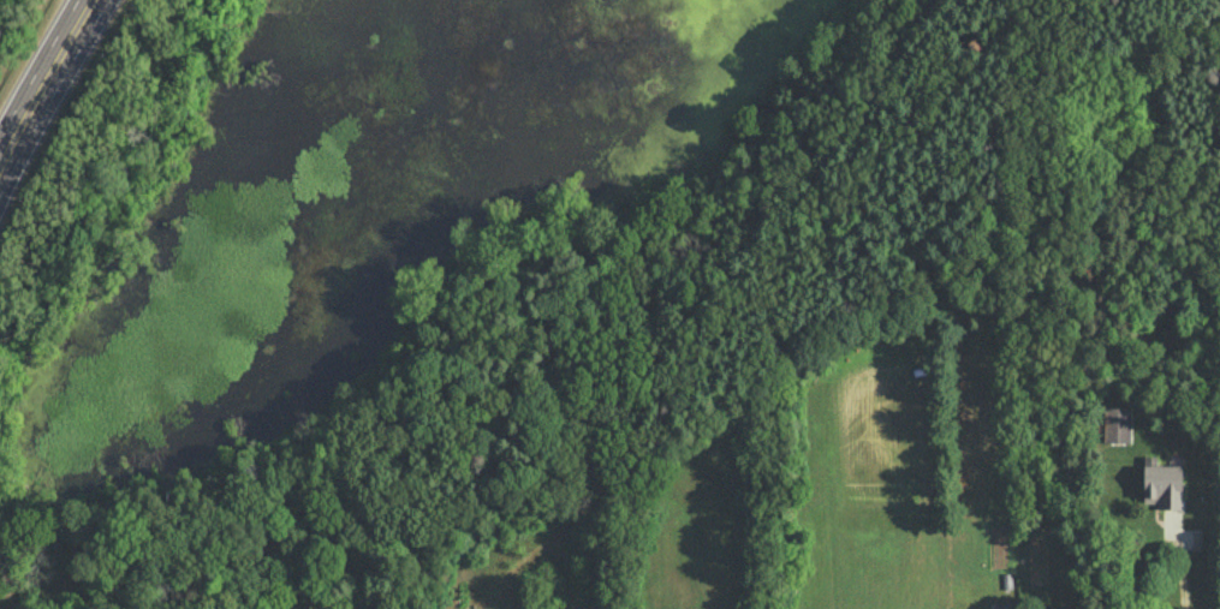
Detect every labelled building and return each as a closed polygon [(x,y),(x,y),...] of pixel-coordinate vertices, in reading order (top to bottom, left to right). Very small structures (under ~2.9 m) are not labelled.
[(1130,442),(1131,406),(1104,406),(1104,442),(1130,442)] [(1183,464),(1144,464),(1144,502),(1158,502),(1158,508),(1182,509),(1183,464)]
